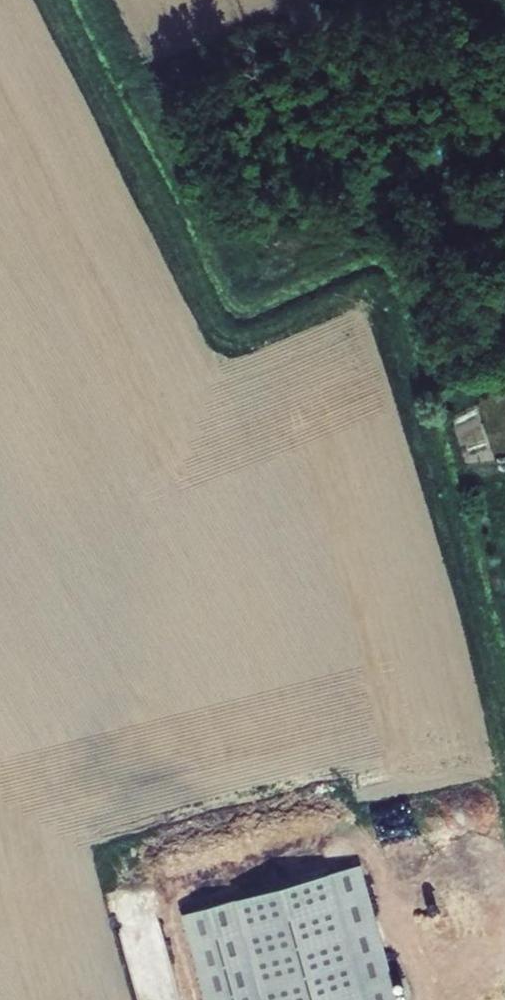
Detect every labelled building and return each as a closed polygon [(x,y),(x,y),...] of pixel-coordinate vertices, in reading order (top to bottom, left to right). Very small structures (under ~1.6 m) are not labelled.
[(361,865),(180,915),(204,999),(397,999),(361,865)]
